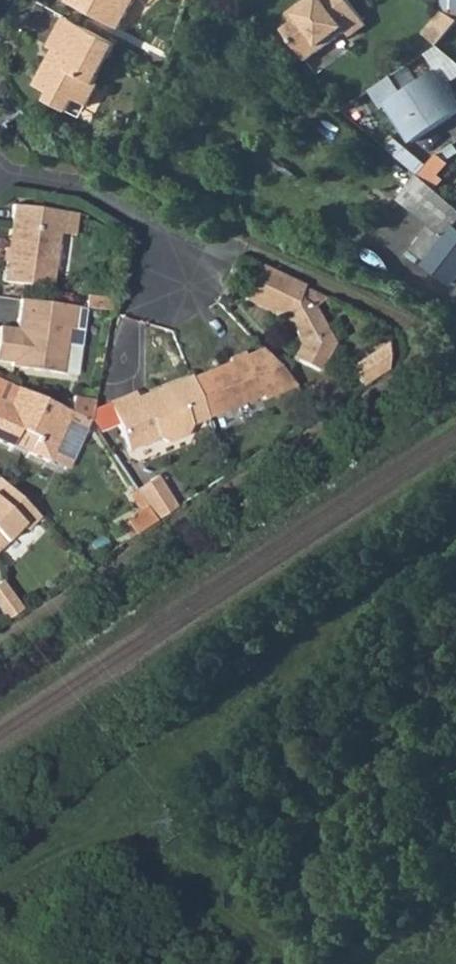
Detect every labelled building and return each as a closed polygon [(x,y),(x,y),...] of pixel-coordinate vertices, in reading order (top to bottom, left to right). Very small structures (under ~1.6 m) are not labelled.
[(120,27),(135,0),(71,0),(120,27)] [(298,14),(302,18),(286,30),(308,61),(347,33),(352,38),(369,26),(350,0),(318,0),(298,14)] [(440,44),(455,24),(455,20),(439,10),(424,35),(440,44)] [(67,14),(59,28),(87,43),(95,31),(67,14)] [(97,81),(119,43),(95,31),(87,43),(59,28),(50,44),(60,48),(50,64),(47,62),(36,82),(50,90),(45,98),(67,111),(75,98),(88,105),(100,83),(97,81)] [(373,89),(385,106),(390,103),(416,141),(455,114),(455,94),(440,70),(423,80),(411,63),(373,89)] [(395,155),(418,174),(426,164),(396,138),(387,148),(395,155)] [(438,153),(420,175),(432,185),(441,175),(439,174),(449,162),(438,153)] [(455,277),(455,206),(432,185),(420,175),(418,174),(399,198),(431,226),(412,250),(428,263),(426,265),(452,283),(455,277)] [(69,213),(14,205),(11,226),(16,227),(11,260),(7,259),(4,280),(53,288),(61,234),(66,235),(69,213)] [(298,301),(305,287),(263,266),(246,300),(287,321),(300,343),(292,359),(319,372),(334,343),(316,311),(298,301)] [(327,298),(305,287),(298,301),(316,311),(327,298)] [(88,295),(86,307),(88,307),(111,310),(113,299),(88,295)] [(79,306),(22,298),(19,320),(24,321),(24,329),(1,326),(0,331),(0,359),(12,361),(12,365),(63,372),(67,344),(82,346),(88,307),(86,307),(79,306)] [(352,366),(364,383),(390,367),(389,341),(352,366)] [(67,344),(63,372),(78,375),(82,346),(67,344)] [(230,356),(190,373),(207,414),(263,389),(264,393),(292,381),(258,344),(246,349),(244,346),(228,353),(230,356)] [(192,421),(207,414),(190,373),(190,372),(147,390),(145,385),(110,402),(131,449),(159,435),(169,438),(187,431),(192,421)] [(17,406),(24,389),(17,386),(0,379),(0,399),(17,406)] [(92,419),(74,411),(24,389),(17,406),(0,399),(0,439),(14,446),(21,429),(38,436),(31,451),(71,469),(92,419)] [(76,395),(74,411),(92,419),(96,400),(76,395)] [(159,474),(138,488),(150,505),(159,519),(180,506),(159,474)] [(41,518),(0,480),(0,551),(25,525),(29,530),(41,518)] [(129,520),(137,533),(159,519),(150,505),(129,520)] [(25,608),(4,580),(0,582),(0,608),(8,619),(25,608)]
